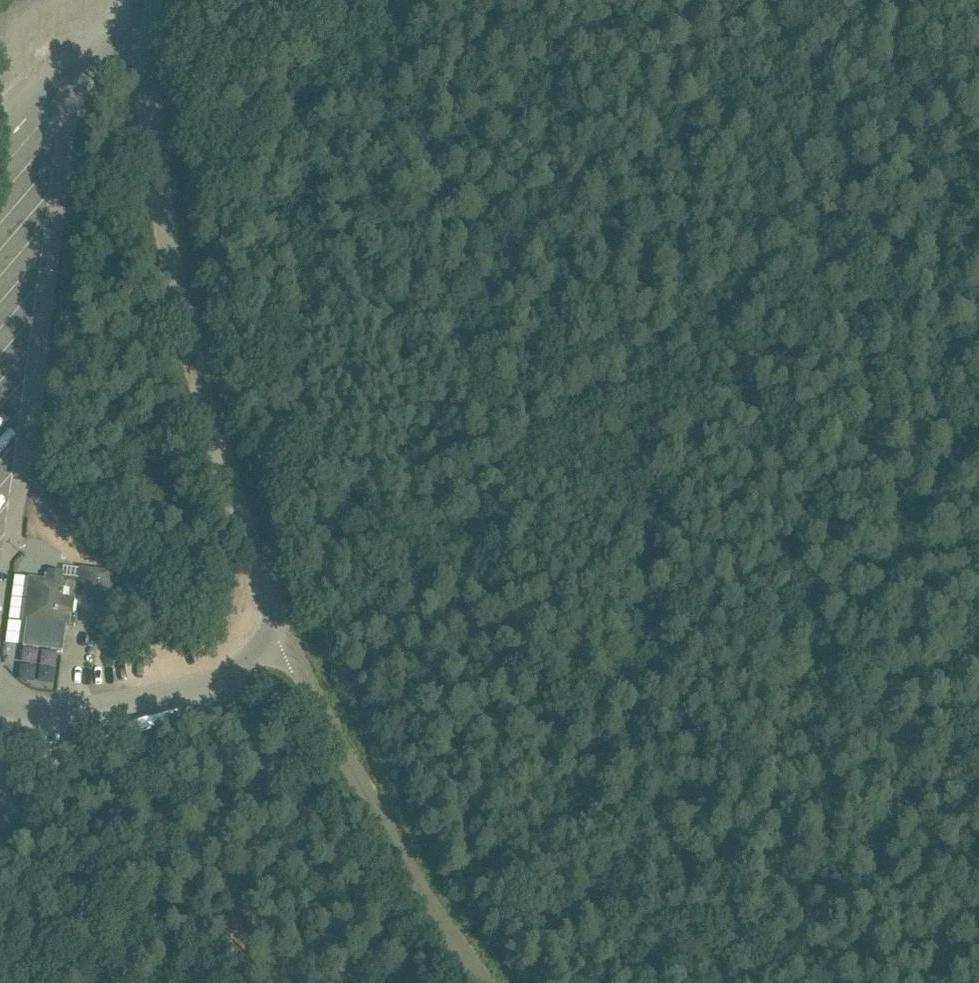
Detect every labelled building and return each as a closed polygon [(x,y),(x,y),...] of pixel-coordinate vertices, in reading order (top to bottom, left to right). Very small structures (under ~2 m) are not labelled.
[(44,584),(30,582),(25,620),(26,620),(24,641),(63,646),(66,625),(67,626),(68,615),(73,615),(75,597),(74,597),(74,594),(77,595),(76,597),(111,601),(115,572),(80,568),(80,572),(74,571),(73,578),(63,577),(64,573),(54,572),(48,571),(48,575),(45,575),(44,584)]
